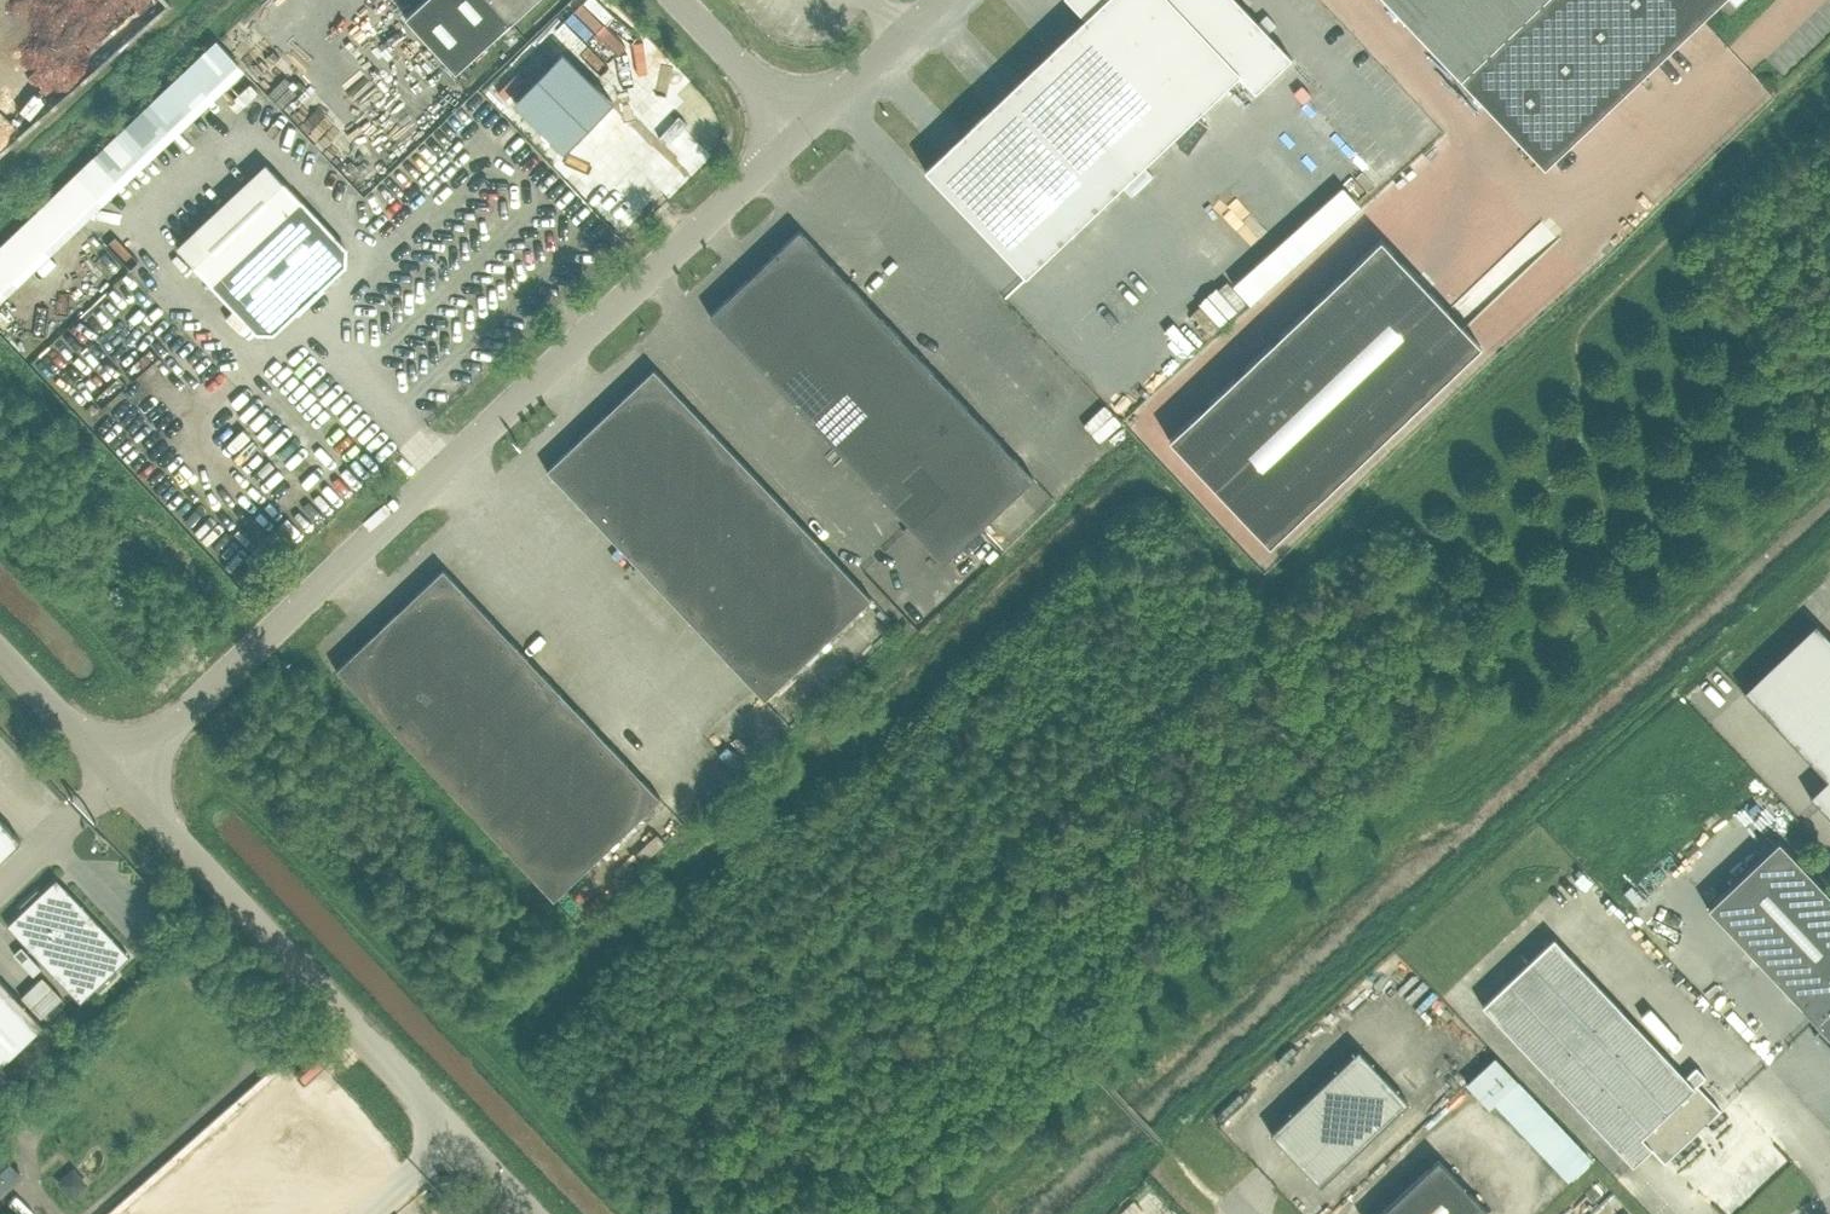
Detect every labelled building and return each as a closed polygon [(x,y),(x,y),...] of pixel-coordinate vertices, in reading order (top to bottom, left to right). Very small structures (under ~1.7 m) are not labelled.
[(404,17),(456,74),(536,0),(423,0),(404,17)] [(1085,18),(925,170),(1025,276),(1238,75),(1255,92),(1291,58),(1236,0),(1068,0),(1085,18)] [(1460,79),(1544,168),(1722,0),(1386,0),(1460,79)] [(562,52),(513,102),(565,152),(614,103),(562,52)] [(179,245),(177,247),(212,284),(219,277),(226,284),(229,286),(230,287),(234,287),(236,287),(239,284),(295,232),(334,275),(335,275),(345,266),(345,250),(313,215),(300,202),(300,201),(266,165),(179,245)] [(866,301),(799,231),(772,256),(806,292),(780,317),(813,352),(866,301)] [(1381,239),(1169,439),(1270,546),(1481,346),(1381,239)] [(780,317),(806,292),(772,256),(710,315),(744,351),(780,317)] [(813,352),(846,387),(899,336),(866,301),(813,352)] [(777,386),(813,352),(780,317),(744,351),(777,386)] [(846,387),(879,422),(933,372),(899,336),(846,387)] [(846,387),(813,352),(777,386),(810,421),(846,387)] [(627,394),(661,429),(687,404),(654,368),(627,394)] [(879,422),(913,457),(966,407),(933,372),(879,422)] [(844,456),(879,422),(846,387),(810,421),(844,456)] [(580,505),(661,429),(627,394),(547,470),(580,505)] [(687,404),(661,429),(580,505),(617,545),(725,443),(687,404)] [(913,457),(946,492),(999,442),(966,407),(913,457)] [(877,491),(913,457),(879,422),(844,456),(877,491)] [(999,442),(946,492),(980,528),(1033,478),(999,442)] [(725,443),(617,545),(654,584),(761,482),(725,443)] [(910,526),(946,492),(913,457),(877,491),(910,526)] [(691,622),(798,521),(761,482),(654,584),(691,622)] [(980,528),(946,492),(910,526),(944,562),(980,528)] [(727,661),(835,560),(798,521),(691,622),(727,661)] [(765,700),(872,599),(835,560),(727,661),(765,700)] [(416,594),(450,629),(477,604),(443,568),(416,594)] [(370,705),(450,629),(416,594),(336,670),(370,705)] [(477,604),(450,629),(370,705),(407,745),(514,643),(477,604)] [(1816,623),(1744,691),(1827,779),(1810,796),(1829,818),(1829,638),(1816,623)] [(443,784),(551,682),(514,643),(407,745),(443,784)] [(480,822),(587,721),(551,682),(443,784),(480,822)] [(517,861),(624,760),(587,721),(480,822),(517,861)] [(554,900),(661,799),(624,760),(517,861),(554,900)] [(21,841),(0,818),(0,860),(21,841)] [(1538,833),(1423,942),(1482,1005),(1633,1165),(1651,1148),(1665,1163),(1721,1109),(1697,1084),(1705,1076),(1696,1066),(1685,1076),(1554,938),(1598,897),(1538,833)] [(1778,841),(1707,908),(1829,1038),(1829,896),(1778,841)] [(114,971),(130,956),(57,879),(41,893),(38,890),(20,907),(24,910),(8,925),(81,1002),(96,987),(100,991),(117,974),(114,971)] [(44,1026),(0,980),(0,1067),(44,1026)] [(1358,1049),(1270,1133),(1298,1162),(1320,1185),(1348,1159),(1408,1102),(1358,1049)] [(24,1174),(0,1147),(0,1196),(24,1174)] [(1438,1159),(1380,1213),(1487,1213),(1488,1213),(1438,1159)] [(88,1183),(75,1168),(58,1182),(72,1198),(88,1183)]
